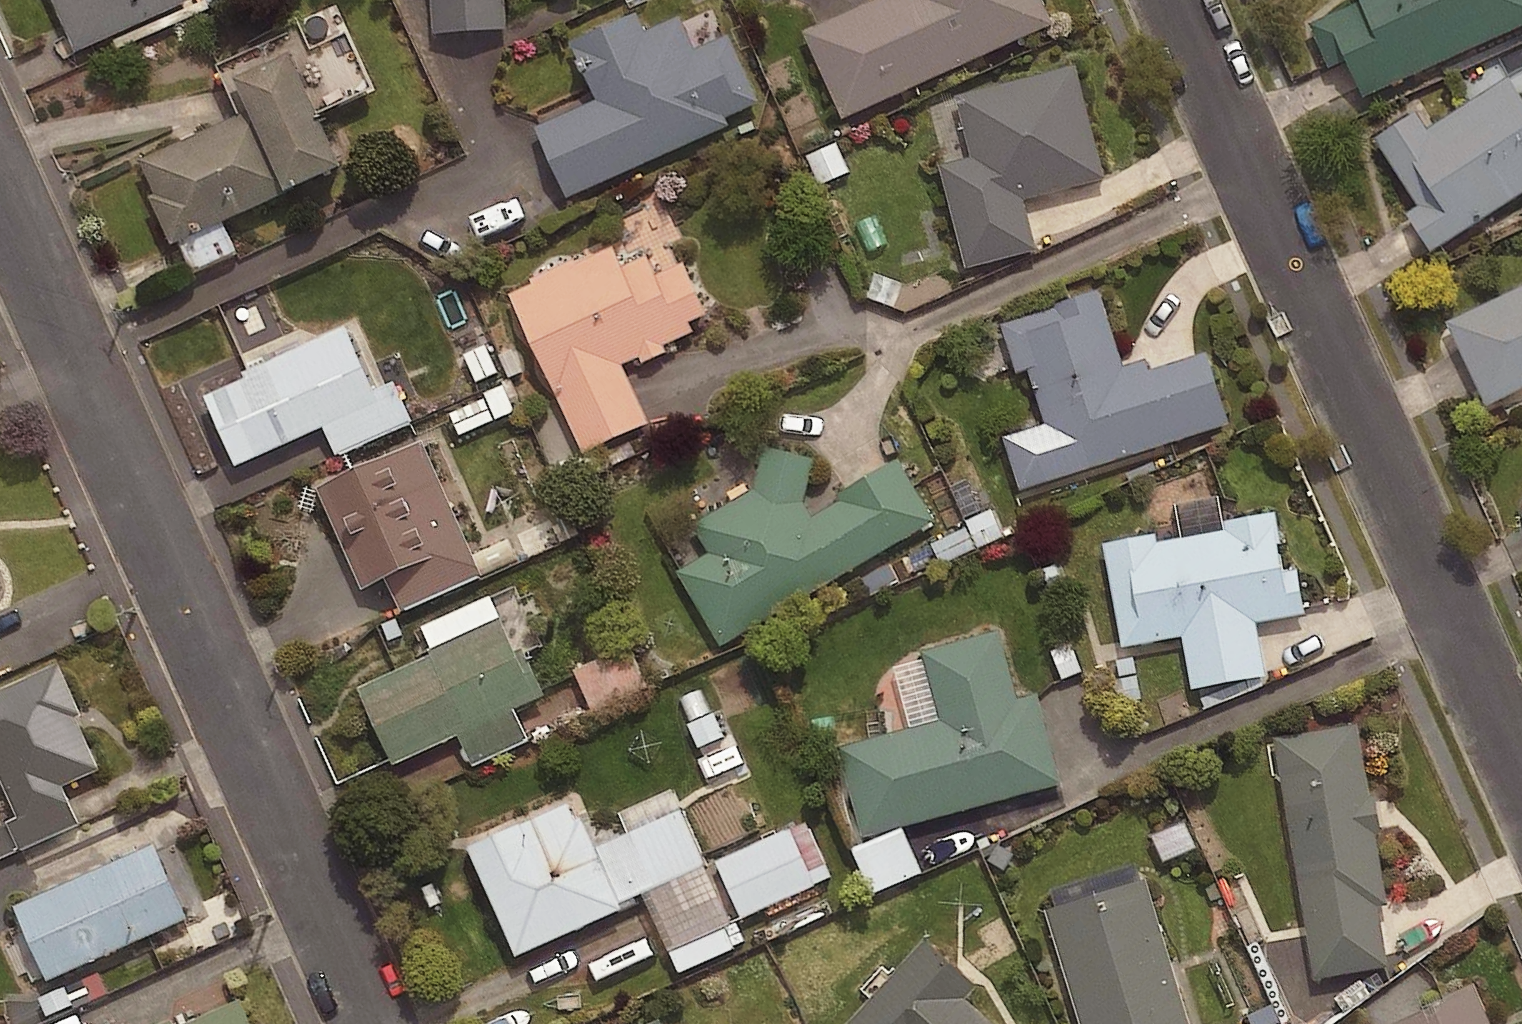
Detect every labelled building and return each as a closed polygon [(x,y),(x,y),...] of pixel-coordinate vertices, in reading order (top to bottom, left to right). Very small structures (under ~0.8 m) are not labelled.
[(74,44),(170,0),(54,0),(74,44)] [(431,28),(506,23),(505,0),(430,0),(431,28)] [(1043,0),(857,0),(803,24),(842,111),(1051,17),(1043,0)] [(1353,3),(1324,16),(1360,95),(1521,24),(1521,0),(1352,0),(1353,3)] [(757,98),(727,30),(692,45),(678,12),(643,27),(635,9),(573,36),(598,95),(535,122),(566,192),(731,121),(727,111),(757,98)] [(340,159),(286,42),(231,67),(247,102),(138,152),(153,186),(146,189),(168,237),(340,159)] [(1105,173),(1075,59),(956,90),(973,153),(940,161),(966,263),(1038,244),(1025,194),(1105,173)] [(1503,77),(1420,131),(1409,115),(1369,141),(1411,205),(1400,213),(1425,252),(1521,189),(1521,106),(1503,77)] [(621,262),(611,240),(508,288),(582,447),(647,417),(620,360),(638,352),(641,357),(665,346),(663,341),(691,328),(686,317),(706,308),(682,257),(660,268),(650,248),(621,262)] [(1443,323),(1481,404),(1521,385),(1521,285),(1443,323)] [(1121,363),(1096,287),(999,319),(1016,370),(1026,366),(1043,418),(1001,431),(1019,486),(1228,418),(1205,348),(1148,367),(1145,355),(1121,363)] [(376,397),(343,321),(242,366),(244,371),(202,389),(233,459),(376,397)] [(518,414),(507,388),(451,412),(462,437),(518,414)] [(481,572),(420,435),(315,481),(360,582),(383,572),(399,608),(481,572)] [(935,517),(898,452),(834,489),(837,495),(811,509),(803,495),(812,454),(764,443),(754,484),(690,521),(706,548),(675,565),(718,641),(935,517)] [(1306,610),(1298,563),(1284,565),(1274,509),(1227,517),(1228,524),(1156,536),(1154,528),(1103,537),(1121,643),(1179,633),(1189,687),(1268,673),(1258,618),(1306,610)] [(544,689),(521,641),(514,644),(498,613),(352,683),(390,761),(455,730),(471,763),(528,736),(513,704),(544,689)] [(1016,692),(998,625),(922,645),(941,715),(838,743),(863,833),(1063,779),(1038,687),(1016,692)] [(57,657),(0,682),(0,782),(9,802),(97,764),(74,713),(81,710),(57,657)] [(1368,792),(1356,719),(1274,732),(1314,974),(1388,962),(1378,901),(1388,900),(1376,828),(1381,827),(1375,790),(1368,792)] [(514,949),(620,902),(570,793),(465,840),(514,949)] [(186,912),(152,839),(11,902),(45,976),(186,912)] [(1145,874),(1044,905),(1080,1023),(1191,1023),(1145,874)] [(923,933),(845,1019),(850,1023),(997,1023),(963,994),(976,980),(923,933)] [(1472,980),(1390,1017),(1392,1023),(1492,1023),(1472,980)] [(238,995),(172,1023),(251,1023),(238,995)] [(657,1015),(637,1023),(661,1023),(657,1015)]
